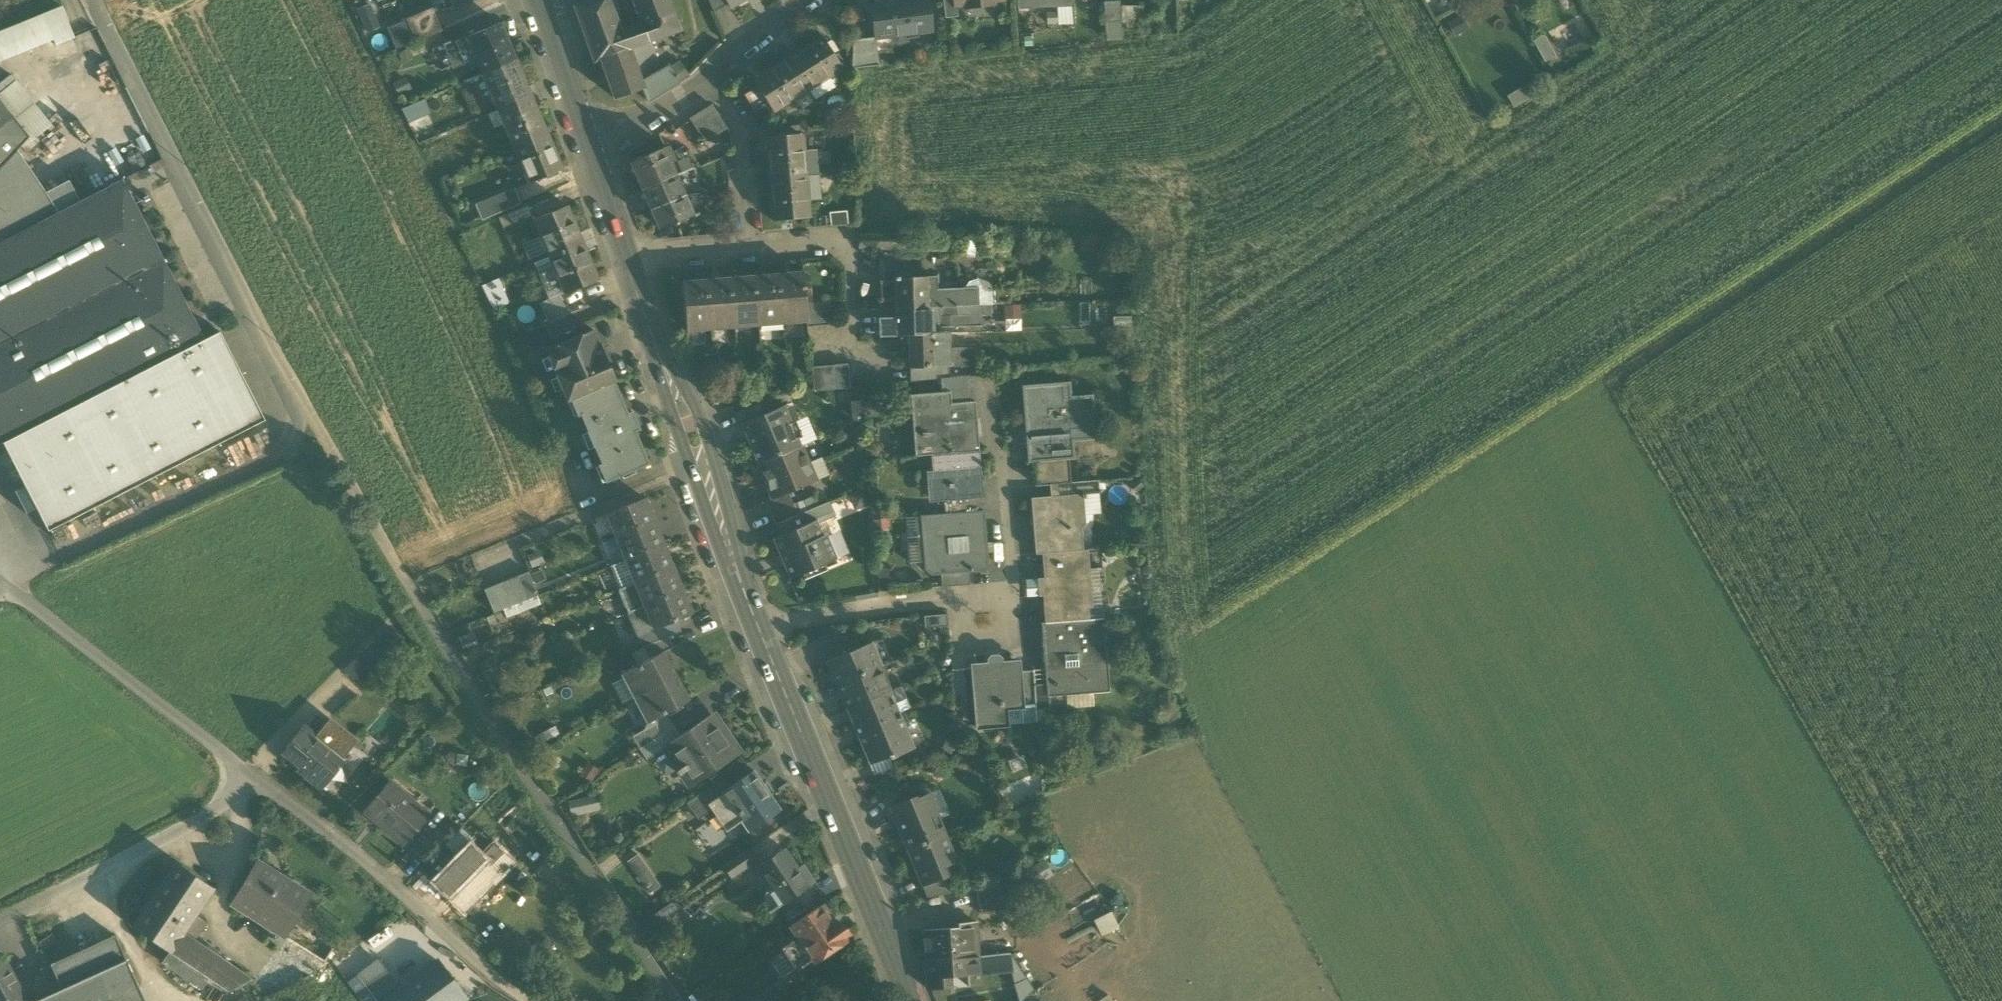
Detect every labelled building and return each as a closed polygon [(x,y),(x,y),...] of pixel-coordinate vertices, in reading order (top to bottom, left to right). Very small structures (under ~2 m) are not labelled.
[(602,60),(650,43),(680,33),(668,0),(632,0),(640,25),(644,37),(640,38),(625,44),(621,32),(609,0),(596,0),(575,8),(594,63),(602,60)] [(713,12),(727,4),(725,0),(708,0),(713,12)] [(875,39),(932,32),(927,0),(921,0),(893,3),(893,0),(874,0),(875,6),(870,6),(875,39)] [(945,19),(958,17),(956,5),(955,5),(954,0),(942,0),(945,19)] [(1104,3),(1106,41),(1122,40),(1121,24),(1120,2),(1104,3)] [(370,4),(357,9),(367,33),(380,28),(370,4)] [(1074,24),(1073,6),(1057,6),(1057,25),(1074,24)] [(1127,28),(1141,28),(1141,7),(1122,7),(1123,21),(1127,21),(1127,28)] [(52,40),(54,45),(75,37),(64,8),(0,33),(0,60),(52,40)] [(407,20),(416,42),(441,31),(432,9),(407,20)] [(1463,14),(1448,23),(1456,37),(1471,28),(1463,14)] [(416,42),(407,20),(387,29),(396,51),(416,42)] [(476,60),(482,74),(516,60),(501,22),(466,37),(476,60)] [(640,25),(636,26),(640,38),(644,37),(640,25)] [(636,26),(621,32),(625,44),(640,38),(636,26)] [(465,34),(447,42),(455,64),(461,66),(476,60),(466,37),(465,34)] [(1546,35),(1534,41),(1546,63),(1558,56),(1546,35)] [(853,42),(852,69),(879,66),(875,39),(853,42)] [(824,40),(790,61),(808,89),(827,77),(841,68),(824,40)] [(660,72),(650,43),(602,60),(615,99),(643,90),(648,100),(648,101),(678,83),(670,70),(668,67),(660,72)] [(482,74),(497,110),(531,96),(516,60),(482,74)] [(790,61),(756,82),(755,83),(772,109),(773,111),(793,98),(806,90),(808,89),(790,61)] [(681,64),(670,70),(678,83),(690,76),(681,64)] [(406,77),(393,84),(399,96),(413,90),(406,77)] [(827,77),(808,89),(814,99),(833,87),(827,77)] [(755,120),(772,109),(755,83),(756,82),(755,80),(742,88),(740,96),(755,120)] [(28,137),(32,142),(53,125),(16,81),(0,94),(0,102),(28,137)] [(1509,96),(1516,108),(1538,94),(1531,82),(1509,96)] [(814,102),(806,90),(793,98),(801,111),(814,102)] [(497,110),(513,146),(547,132),(531,96),(497,110)] [(425,99),(401,109),(409,123),(430,114),(425,99)] [(16,150),(28,137),(0,102),(0,167),(16,150)] [(689,120),(704,143),(726,129),(712,107),(689,120)] [(563,169),(547,132),(513,146),(529,184),(563,169)] [(767,139),(771,179),(805,176),(803,151),(802,136),(767,139)] [(632,163),(644,190),(675,177),(669,164),(673,162),(667,147),(632,163)] [(803,151),(805,176),(819,175),(817,149),(803,151)] [(59,212),(46,193),(16,150),(0,167),(0,242),(59,212)] [(676,161),(681,174),(687,172),(692,169),(687,157),(676,161)] [(681,174),(675,177),(684,196),(697,195),(687,172),(681,174)] [(821,199),(819,175),(805,176),(807,201),(821,199)] [(807,201),(805,176),(771,179),(774,220),(809,217),(807,201)] [(684,196),(675,177),(644,190),(653,209),(684,196)] [(164,260),(123,180),(102,190),(80,202),(59,212),(0,242),(0,342),(164,260)] [(46,193),(59,212),(80,202),(68,181),(46,193)] [(476,206),(481,220),(520,204),(514,189),(476,206)] [(692,215),(684,196),(653,209),(662,229),(692,215)] [(507,214),(512,224),(532,215),(527,205),(507,214)] [(545,253),(547,258),(583,243),(566,206),(531,222),(538,238),(545,253)] [(830,226),(848,224),(847,211),(829,212),(830,226)] [(861,247),(879,247),(880,235),(861,235),(861,247)] [(528,260),(545,253),(538,238),(521,245),(528,260)] [(599,278),(583,243),(547,258),(548,260),(554,272),(556,276),(563,293),(564,294),(599,278)] [(164,260),(0,342),(0,444),(3,442),(204,339),(164,260)] [(540,279),(554,272),(548,260),(534,267),(540,279)] [(804,274),(780,276),(783,324),(808,322),(808,320),(807,303),(804,274)] [(541,283),(549,300),(560,295),(563,293),(556,276),(541,283)] [(760,326),(783,324),(780,276),(756,278),(760,326)] [(897,307),(930,307),(930,293),(929,279),(913,280),(913,276),(901,277),(901,281),(896,281),(896,282),(881,282),(881,300),(897,300),(897,307)] [(482,285),(494,310),(509,303),(498,278),(482,285)] [(736,328),(760,326),(756,278),(732,280),(736,328)] [(712,330),(736,328),(732,280),(708,282),(712,330)] [(686,332),(712,330),(708,282),(683,284),(686,332)] [(957,292),(930,293),(930,307),(956,306),(957,306),(957,292)] [(976,292),(957,292),(957,306),(977,305),(976,292)] [(540,304),(549,324),(569,315),(560,295),(549,300),(540,304)] [(830,301),(818,302),(807,303),(808,320),(808,322),(808,327),(820,326),(832,325),(830,301)] [(982,306),(977,305),(957,306),(956,306),(956,316),(940,316),(940,324),(940,328),(982,326),(982,306)] [(1021,305),(1003,305),(1004,319),(1021,319),(1021,305)] [(956,306),(930,307),(930,324),(940,324),(940,316),(956,316),(956,306)] [(931,334),(930,324),(930,307),(897,307),(897,317),(879,318),(879,336),(909,335),(931,334)] [(545,325),(551,339),(575,328),(569,315),(549,324),(545,325)] [(1130,328),(1131,316),(1113,316),(1113,329),(1130,328)] [(566,400),(575,396),(613,380),(614,380),(593,330),(545,350),(566,400)] [(205,340),(204,339),(3,442),(26,486),(38,510),(48,531),(264,420),(219,332),(205,340)] [(948,334),(931,334),(909,335),(910,368),(912,368),(939,367),(949,366),(949,365),(948,349),(948,334)] [(969,349),(948,349),(949,365),(967,365),(970,365),(969,349)] [(846,364),(836,365),(824,366),(812,367),(814,391),(826,390),(837,389),(850,388),(848,364),(846,364)] [(939,367),(912,368),(912,381),(940,378),(939,367)] [(950,392),(951,404),(971,402),(969,376),(941,379),(942,393),(950,392)] [(626,413),(613,380),(575,396),(582,411),(579,412),(600,464),(603,463),(609,478),(647,462),(634,431),(638,429),(631,411),(626,413)] [(1026,443),(1028,463),(1035,462),(1069,460),(1074,459),(1071,432),(1094,430),(1092,395),(1064,398),(1063,383),(1022,386),(1025,434),(1030,434),(1030,443),(1026,443)] [(930,436),(931,455),(974,452),(973,431),(978,430),(975,402),(971,402),(951,404),(950,392),(942,393),(910,395),(912,415),(918,414),(920,437),(930,436)] [(874,396),(864,407),(876,418),(886,407),(874,396)] [(865,420),(864,407),(864,401),(850,401),(851,421),(865,420)] [(735,415),(740,427),(741,426),(741,425),(765,414),(761,404),(735,415)] [(741,426),(758,465),(802,446),(792,422),(785,406),(765,414),(741,425),(741,426)] [(915,457),(931,455),(930,436),(920,437),(918,414),(912,415),(915,457)] [(808,416),(792,422),(802,446),(817,440),(808,416)] [(809,462),(802,446),(758,465),(763,477),(764,477),(768,486),(767,486),(772,499),(788,493),(817,481),(809,462)] [(979,451),(974,452),(931,455),(935,503),(944,502),(977,499),(983,499),(979,451)] [(822,457),(809,462),(817,481),(830,475),(822,457)] [(1036,486),(1050,485),(1071,483),(1069,460),(1035,462),(1036,486)] [(1098,481),(1071,483),(1050,485),(1051,496),(1083,494),(1083,495),(1099,494),(1098,481)] [(38,510),(26,486),(15,492),(27,515),(38,510)] [(864,487),(847,494),(855,511),(871,504),(864,487)] [(802,513),(797,515),(788,493),(772,499),(766,502),(775,524),(780,535),(806,524),(802,513)] [(1036,554),(1043,553),(1079,550),(1078,529),(1081,528),(1085,523),(1083,495),(1083,494),(1051,496),(1031,498),(1036,554)] [(1083,495),(1085,523),(1092,514),(1101,514),(1099,494),(1083,495)] [(607,513),(616,536),(654,521),(645,498),(607,513)] [(944,502),(945,514),(978,512),(977,499),(944,502)] [(835,516),(829,502),(802,513),(806,524),(817,519),(818,523),(835,516)] [(925,570),(931,576),(941,575),(968,573),(989,571),(988,557),(984,554),(983,544),(986,543),(985,529),(982,529),(981,524),(983,524),(982,513),(984,513),(984,511),(978,512),(945,514),(920,517),(924,562),(925,570)] [(837,515),(835,516),(818,523),(823,535),(827,533),(837,559),(825,564),(828,570),(855,559),(837,515)] [(909,564),(924,562),(920,517),(905,518),(909,564)] [(772,538),(789,579),(825,564),(837,559),(827,533),(823,535),(818,523),(817,519),(806,524),(780,535),(772,538)] [(616,536),(626,559),(663,544),(654,521),(616,536)] [(602,542),(611,565),(626,559),(616,536),(602,542)] [(611,566),(620,589),(673,567),(663,544),(626,559),(611,565),(610,565),(611,566)] [(540,550),(527,555),(532,568),(545,563),(540,550)] [(1088,550),(1079,550),(1043,553),(1045,580),(1042,580),(1043,597),(1044,612),(1084,609),(1084,607),(1081,574),(1090,574),(1089,569),(1088,550)] [(638,603),(640,608),(682,591),(673,567),(620,589),(619,589),(626,608),(638,603)] [(1099,568),(1089,569),(1090,574),(1092,607),(1088,607),(1089,619),(1103,618),(1099,568)] [(877,571),(879,593),(889,591),(892,591),(890,570),(877,571)] [(529,573),(518,577),(507,582),(496,586),(484,591),(494,614),(504,610),(505,609),(516,605),(527,600),(537,596),(538,596),(529,573)] [(941,575),(942,587),(969,585),(968,573),(941,575)] [(1081,574),(1084,607),(1088,607),(1092,607),(1090,574),(1081,574)] [(1038,598),(1037,580),(1025,581),(1026,599),(1038,598)] [(691,614),(682,591),(640,608),(628,612),(628,613),(637,636),(654,629),(678,619),(691,614)] [(505,609),(504,610),(507,618),(541,605),(537,596),(527,600),(516,605),(505,609)] [(626,608),(628,612),(640,608),(638,603),(626,608)] [(1044,612),(1045,623),(1089,619),(1088,607),(1084,607),(1084,609),(1044,612)] [(924,616),(925,628),(946,626),(946,615),(924,616)] [(1089,619),(1045,623),(1042,623),(1045,669),(1046,684),(1047,697),(1048,696),(1066,695),(1093,693),(1110,692),(1104,618),(1103,618),(1089,619)] [(678,619),(654,629),(637,636),(641,646),(642,646),(642,647),(643,646),(649,660),(663,652),(664,654),(674,648),(669,636),(682,630),(678,620),(678,619)] [(392,623),(373,641),(385,652),(387,655),(406,638),(392,623)] [(473,631),(458,638),(463,651),(479,645),(473,631)] [(817,640),(826,661),(848,652),(839,631),(817,640)] [(362,652),(373,663),(385,652),(373,641),(362,652)] [(826,661),(836,685),(881,667),(871,643),(848,652),(826,661)] [(632,654),(638,666),(649,660),(643,646),(642,647),(632,654)] [(344,669),(358,684),(376,666),(387,655),(385,652),(373,663),(362,652),(344,669)] [(623,677),(634,698),(676,676),(664,654),(663,652),(649,660),(638,666),(621,674),(623,677)] [(974,667),(978,727),(1006,724),(1004,708),(1021,706),(1018,672),(1018,663),(974,667)] [(836,685),(846,709),(890,690),(881,667),(836,685)] [(1033,670),(1033,671),(1034,685),(1046,684),(1045,669),(1033,670)] [(1046,684),(1034,685),(1033,671),(1018,672),(1021,706),(1036,705),(1036,710),(1049,709),(1048,696),(1047,697),(1046,684)] [(689,702),(676,676),(634,698),(648,724),(652,722),(666,714),(689,702)] [(634,698),(623,677),(611,684),(622,705),(634,698)] [(910,739),(913,746),(925,741),(915,717),(908,720),(905,711),(911,708),(902,686),(890,690),(910,739)] [(910,739),(890,690),(846,709),(869,764),(888,756),(889,759),(893,757),(892,755),(902,750),(899,744),(910,739)] [(1093,693),(1066,695),(1067,707),(1094,705),(1093,693)] [(1037,722),(1036,710),(1036,705),(1021,706),(1004,708),(1006,724),(1037,722)] [(639,749),(647,761),(663,749),(682,736),(674,725),(666,714),(652,722),(654,726),(633,737),(639,749)] [(687,770),(696,784),(743,752),(726,727),(719,732),(709,717),(682,736),(663,749),(680,774),(687,770)] [(330,719),(316,737),(304,727),(286,749),(303,763),(298,770),(321,788),(344,759),(342,758),(357,741),(330,719)] [(560,734),(556,725),(536,736),(541,744),(560,734)] [(899,744),(902,750),(913,746),(910,739),(899,744)] [(869,764),(873,775),(893,767),(889,759),(888,756),(869,764)] [(579,775),(591,783),(599,769),(588,762),(579,775)] [(708,806),(726,832),(728,831),(725,826),(740,816),(748,828),(747,829),(748,831),(780,808),(779,807),(778,808),(755,775),(757,774),(755,772),(730,789),(708,805),(708,806)] [(687,804),(699,820),(707,814),(704,810),(708,806),(708,805),(730,789),(724,779),(687,804)] [(386,828),(404,843),(428,815),(389,782),(365,810),(374,818),(376,816),(388,826),(386,828)] [(939,814),(940,818),(950,814),(940,789),(924,795),(933,817),(939,814)] [(599,794),(568,801),(571,817),(603,811),(599,794)] [(888,807),(906,852),(947,835),(940,818),(939,814),(933,817),(924,795),(917,798),(916,796),(888,807)] [(461,826),(445,844),(459,857),(469,847),(476,840),(461,826)] [(958,862),(947,835),(906,852),(916,875),(921,872),(926,884),(920,886),(921,887),(922,887),(948,876),(945,868),(958,862)] [(495,843),(481,859),(469,847),(459,857),(436,883),(464,908),(496,873),(495,871),(509,856),(495,843)] [(780,904),(781,905),(814,882),(803,866),(798,869),(785,850),(757,869),(780,904)] [(724,866),(732,878),(754,863),(746,851),(724,866)] [(628,862),(638,876),(649,869),(639,855),(628,862)] [(1044,859),(1026,870),(1035,886),(1054,876),(1044,859)] [(232,904),(282,935),(288,924),(307,892),(258,861),(232,904)] [(134,927),(170,951),(183,932),(194,915),(212,889),(176,864),(134,927)] [(649,869),(638,876),(650,892),(661,885),(649,869)] [(916,875),(920,886),(926,884),(921,872),(916,875)] [(1026,872),(1010,879),(1017,895),(1033,888),(1026,872)] [(922,887),(927,898),(947,894),(955,893),(948,876),(922,887)] [(999,885),(1002,902),(1017,895),(1010,879),(999,885)] [(976,889),(980,913),(1003,909),(1002,902),(999,885),(976,889)] [(791,925),(799,937),(782,948),(784,950),(796,968),(797,970),(814,959),(815,961),(846,940),(844,937),(848,935),(840,922),(836,925),(822,905),(791,925)] [(1101,937),(1116,929),(1106,914),(1093,920),(1101,937)] [(194,915),(183,932),(194,940),(206,923),(194,915)] [(959,928),(949,929),(950,958),(979,956),(975,922),(958,923),(959,928)] [(282,935),(312,955),(319,944),(288,924),(282,935)] [(925,960),(950,958),(949,929),(923,931),(925,960)] [(252,979),(194,940),(183,932),(170,951),(210,978),(229,991),(252,979)] [(51,964),(62,990),(126,961),(114,935),(51,964)] [(312,955),(327,964),(333,953),(319,944),(312,955)] [(768,960),(781,978),(796,968),(784,950),(768,960)] [(202,988),(210,978),(170,951),(163,962),(202,988)] [(1009,953),(979,956),(980,975),(1011,972),(1012,971),(1009,953)] [(1011,972),(1014,984),(1026,978),(1009,953),(1012,971),(1011,972)] [(981,984),(980,975),(979,956),(950,958),(925,960),(928,988),(981,984)] [(27,999),(5,958),(0,961),(0,1000),(24,1000),(27,999)] [(399,989),(377,960),(358,974),(377,1000),(381,1000),(399,989)] [(437,960),(407,983),(410,987),(415,983),(425,983),(424,976),(440,965),(437,960)] [(126,961),(62,990),(51,995),(46,997),(48,1000),(144,1000),(126,961)] [(62,990),(51,964),(40,969),(51,995),(62,990)] [(465,998),(440,965),(424,976),(425,983),(415,983),(410,987),(407,983),(399,989),(381,1000),(461,1000),(465,998)] [(773,983),(781,995),(804,980),(797,970),(796,968),(781,978),(773,983)] [(358,974),(347,982),(361,1000),(377,1000),(358,974)] [(267,1000),(313,1000),(320,997),(315,988),(308,977),(266,1000),(267,1000)] [(1014,984),(1019,1000),(1022,1000),(1034,990),(1026,978),(1014,984)] [(713,991),(716,1000),(730,1000),(727,988),(713,991)]
